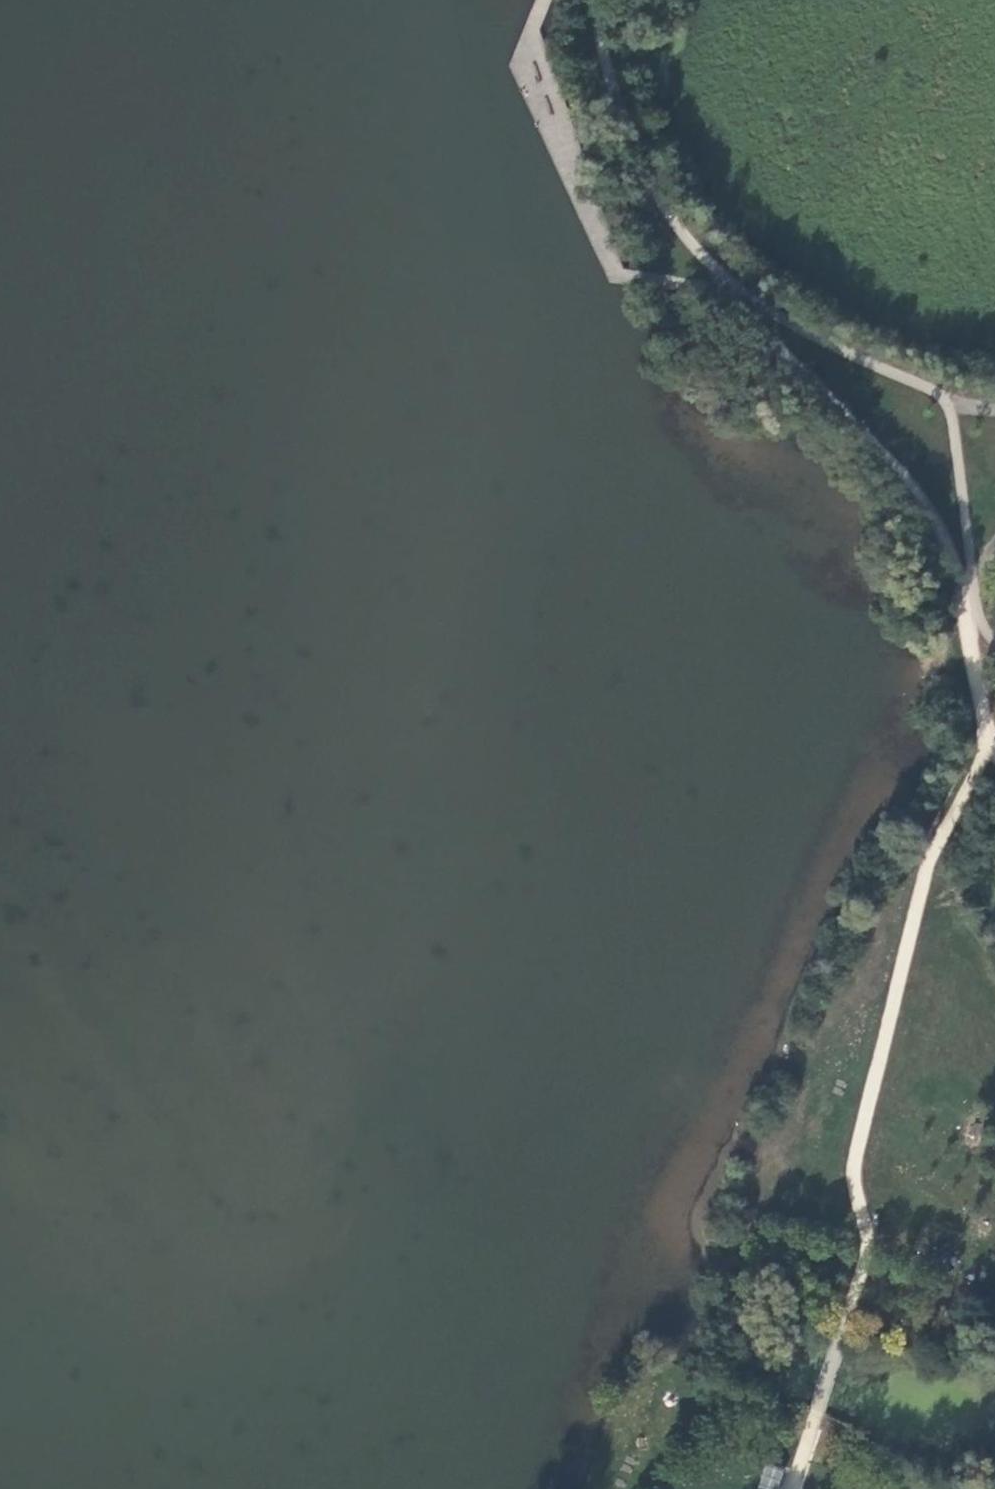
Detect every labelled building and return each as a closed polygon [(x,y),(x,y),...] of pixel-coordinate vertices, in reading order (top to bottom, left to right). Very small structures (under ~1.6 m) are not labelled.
[(758,1488),(777,1488),(781,1469),(763,1465),(758,1488)]
